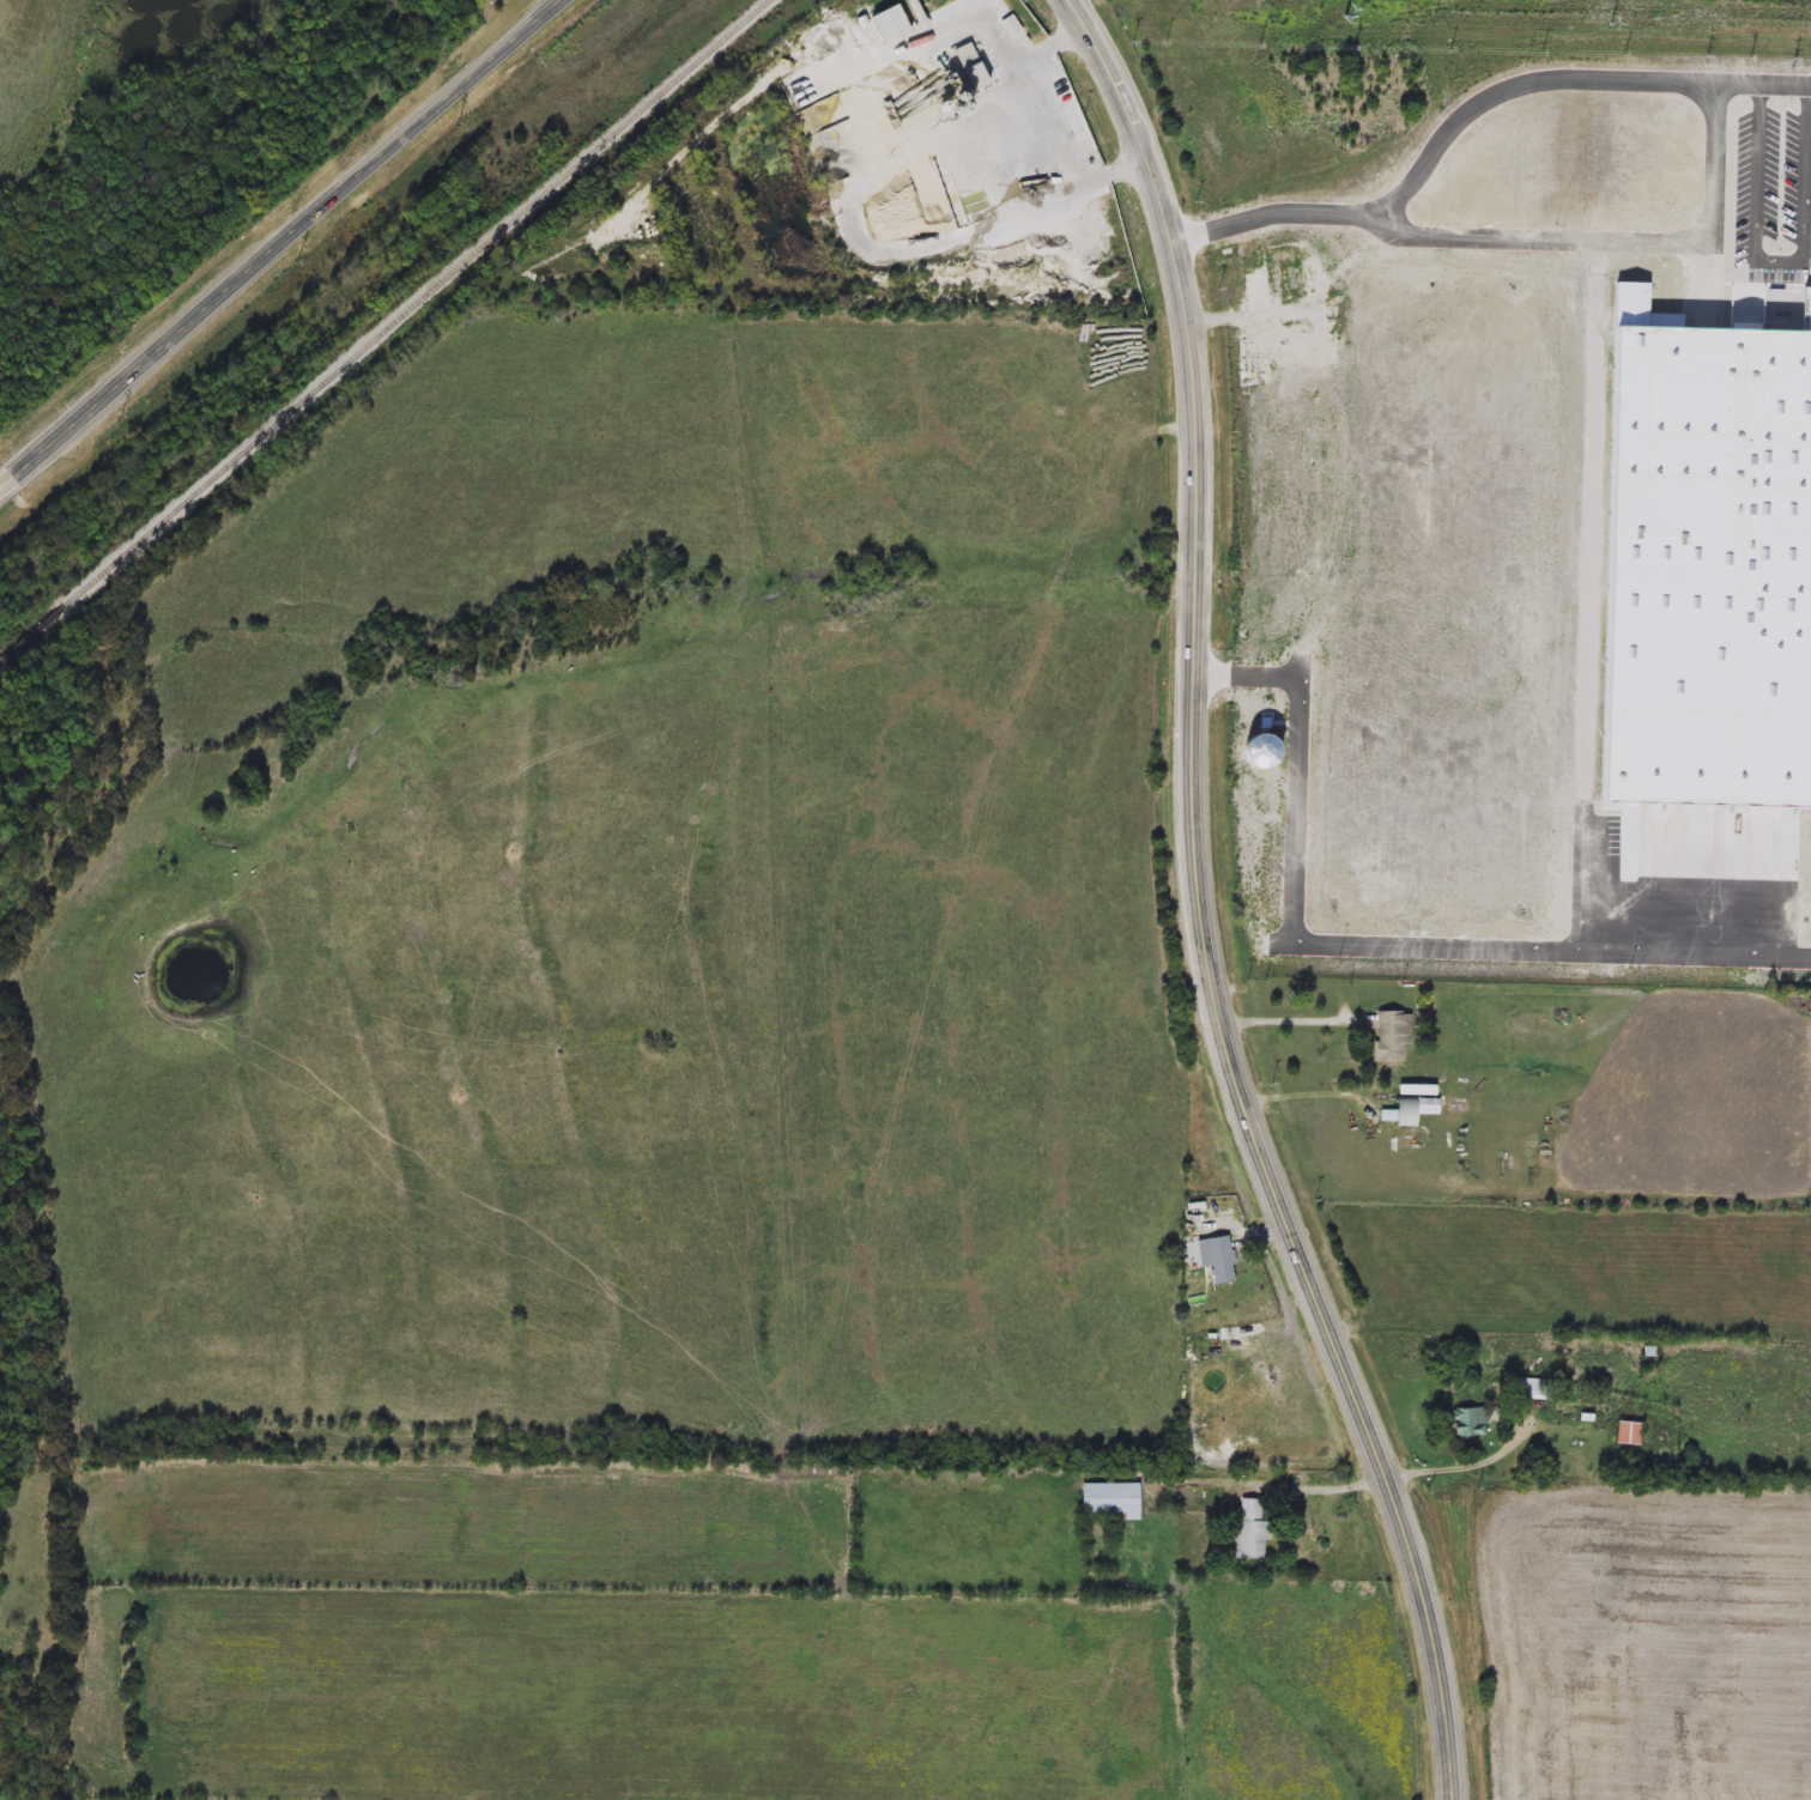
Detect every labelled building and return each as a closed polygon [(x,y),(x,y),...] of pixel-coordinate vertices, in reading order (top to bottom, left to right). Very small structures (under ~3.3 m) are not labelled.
[(868,17),(897,4),(910,32),(882,46),(868,17)] [(969,90),(952,51),(970,43),(988,81),(969,90)] [(1684,329),(1810,333),(1810,810),(1595,805),(1607,327),(1613,327),(1615,284),(1649,285),(1649,314),(1684,314),(1684,329)] [(1412,1047),(1403,1047),(1403,1062),(1376,1062),(1376,1013),(1412,1013),(1412,1047)] [(1416,1127),(1397,1127),(1397,1099),(1438,1099),(1438,1115),(1416,1115),(1416,1127)] [(1229,1237),(1236,1283),(1213,1286),(1206,1241),(1229,1237)] [(1244,1353),(1228,1357),(1224,1344),(1241,1340),(1244,1353)] [(1547,1400),(1518,1400),(1518,1378),(1547,1378),(1547,1400)] [(1486,1437),(1454,1437),(1454,1410),(1486,1410),(1486,1437)] [(1616,1446),(1616,1423),(1640,1423),(1640,1446),(1616,1446)] [(1139,1485),(1139,1522),(1082,1522),(1082,1485),(1139,1485)] [(1234,1560),(1235,1522),(1241,1522),(1242,1499),(1262,1499),(1261,1523),(1271,1523),(1271,1541),(1265,1541),(1264,1560),(1234,1560)]
